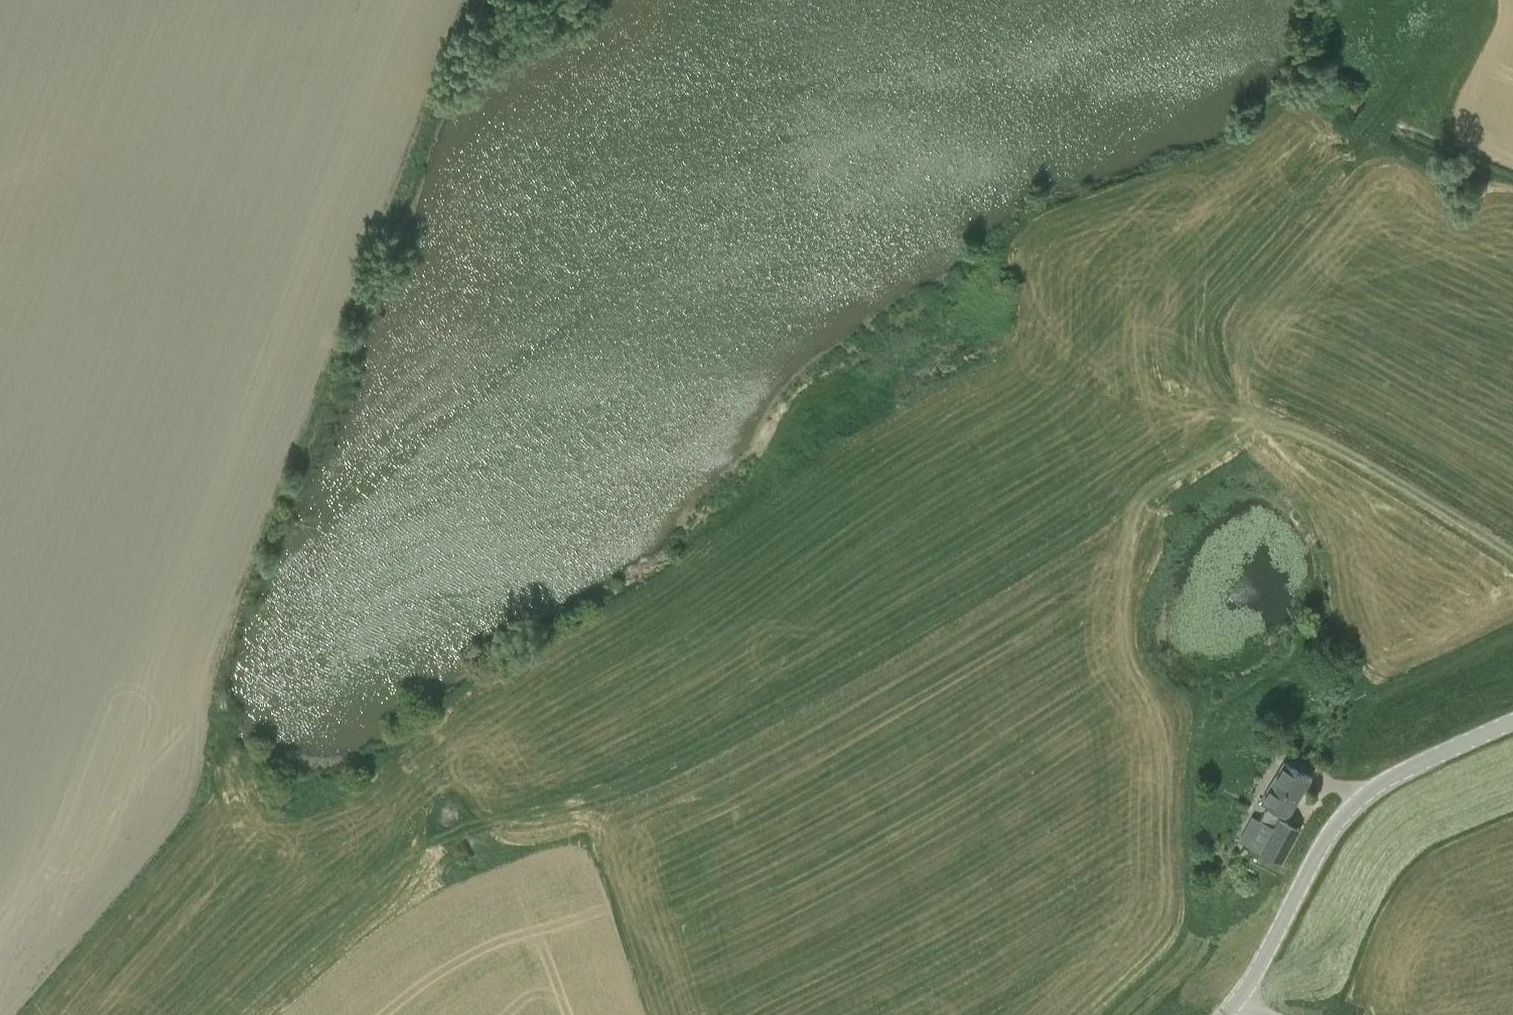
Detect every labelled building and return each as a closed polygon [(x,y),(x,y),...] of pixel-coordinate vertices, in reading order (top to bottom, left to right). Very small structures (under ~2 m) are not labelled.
[(1281,862),(1299,828),(1283,821),(1287,815),(1309,778),(1283,762),(1261,800),(1269,804),(1259,820),(1247,842),(1259,849),(1281,862)]
